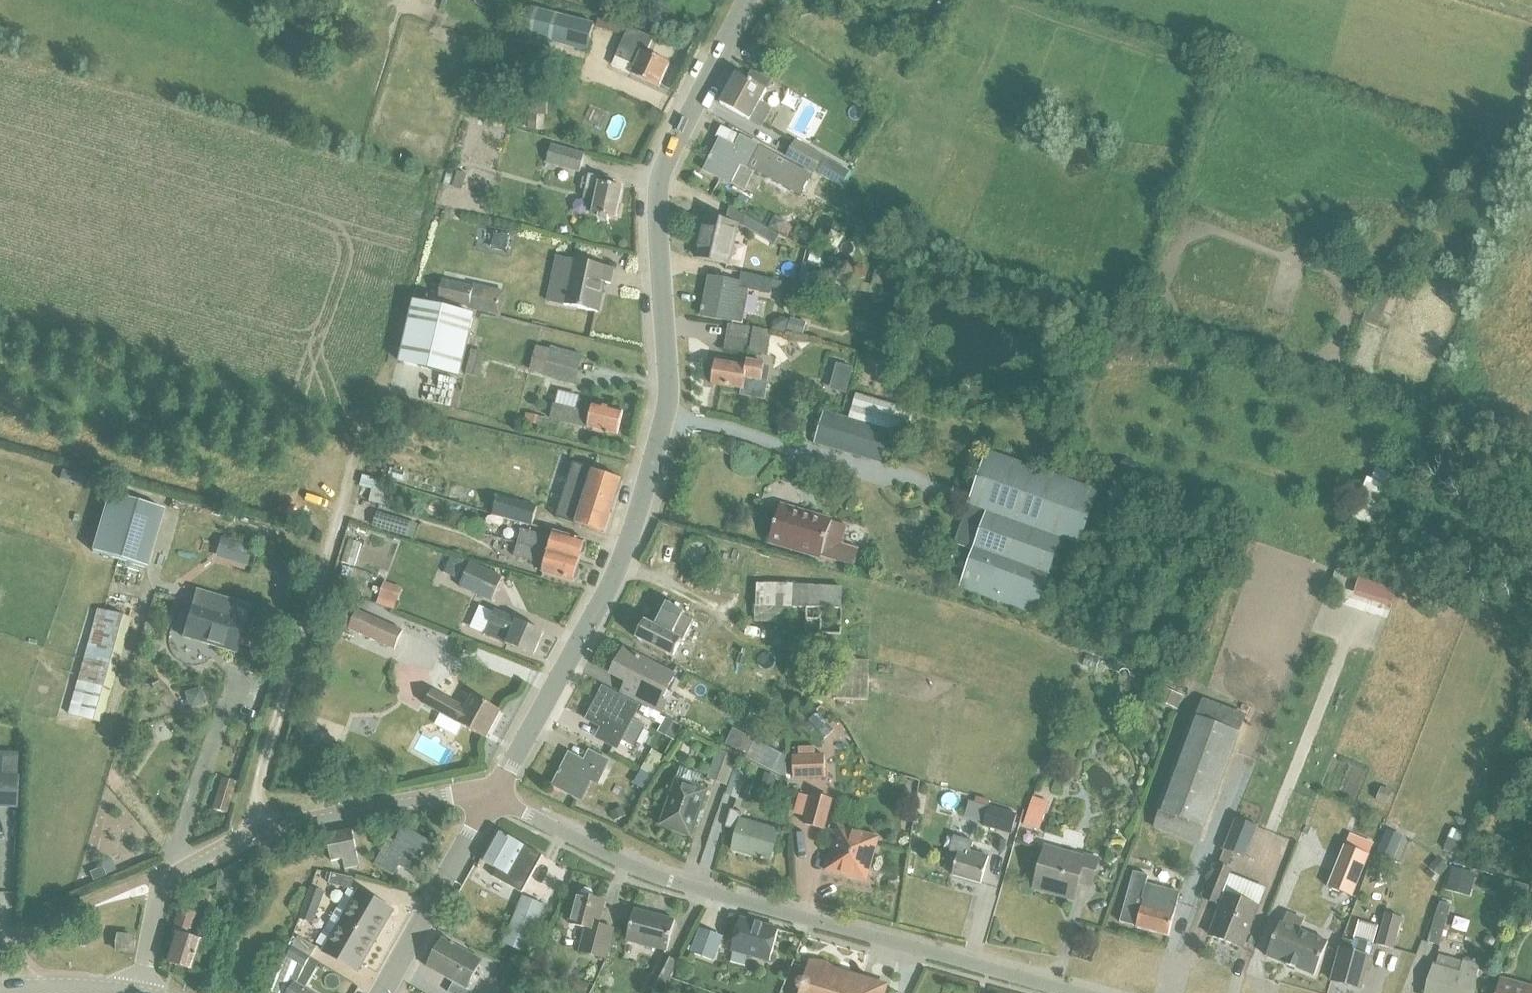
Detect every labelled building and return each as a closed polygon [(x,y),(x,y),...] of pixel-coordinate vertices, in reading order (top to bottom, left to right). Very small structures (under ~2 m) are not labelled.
[(517,34),(525,36),(587,52),(594,25),(524,7),(517,34)] [(602,15),(600,25),(617,29),(619,19),(602,15)] [(629,28),(622,42),(616,58),(635,66),(631,74),(659,87),(670,64),(647,53),(653,39),(629,28)] [(721,102),(761,125),(770,108),(759,101),(770,80),(753,71),(749,80),(737,73),(721,102)] [(791,99),(804,104),(808,92),(796,87),(791,99)] [(704,169),(731,183),(746,191),(756,171),(747,167),(759,145),(741,136),(736,146),(720,138),(704,169)] [(797,140),(788,156),(840,185),(849,169),(824,155),(797,140)] [(547,161),(555,163),(580,170),(585,154),(552,144),(547,161)] [(774,151),(764,168),(797,186),(801,178),(810,183),(815,174),(774,151)] [(453,187),(463,190),(468,175),(458,172),(453,187)] [(583,199),(595,202),(593,213),(616,218),(623,187),(610,184),(611,178),(589,173),(588,178),(583,177),(581,188),(586,189),(583,199)] [(745,227),(747,217),(730,207),(726,222),(706,218),(697,257),(728,264),(737,225),(745,227)] [(494,246),(511,248),(512,230),(496,228),(494,246)] [(557,265),(549,302),(598,312),(604,282),(611,284),(614,268),(574,260),(558,257),(557,265)] [(709,276),(702,316),(732,322),(744,324),(750,290),(754,291),(771,294),(773,282),(741,275),(740,282),(709,276)] [(1377,280),(1361,321),(1378,328),(1395,287),(1377,280)] [(442,284),(439,299),(470,306),(473,291),(442,284)] [(752,294),(750,311),(762,313),(764,296),(752,294)] [(415,302),(401,363),(461,377),(475,316),(415,302)] [(787,328),(801,333),(805,322),(791,317),(787,328)] [(751,352),(766,355),(770,330),(754,327),(732,324),(730,336),(753,340),(751,352)] [(532,371),(577,383),(584,356),(552,348),(551,351),(526,344),(520,367),(532,371)] [(485,354),(471,351),(466,374),(480,378),(485,354)] [(712,384),(741,389),(740,396),(765,400),(771,365),(748,361),(747,367),(716,362),(712,384)] [(853,416),(904,431),(912,406),(860,390),(853,416)] [(551,418),(562,421),(618,434),(624,410),(579,400),(580,397),(560,393),(557,404),(554,404),(551,418)] [(530,410),(528,420),(545,423),(547,413),(530,410)] [(816,442),(836,448),(845,418),(825,412),(816,442)] [(840,449),(886,462),(895,432),(849,419),(840,449)] [(1081,546),(1100,491),(987,452),(968,505),(972,507),(959,544),(974,549),(960,586),(1035,613),(1062,539),(1081,546)] [(387,477),(404,476),(404,465),(386,465),(387,477)] [(578,466),(569,493),(613,507),(622,480),(578,466)] [(83,481),(86,473),(65,468),(63,476),(83,481)] [(360,486),(372,489),(369,502),(390,507),(393,494),(384,491),(386,481),(363,475),(360,486)] [(1352,518),(1372,526),(1386,488),(1366,480),(1352,518)] [(604,533),(613,507),(569,493),(561,519),(604,533)] [(111,494),(94,552),(148,569),(165,511),(111,494)] [(499,496),(494,515),(532,526),(537,507),(499,496)] [(833,522),(781,507),(770,544),(822,559),(822,558),(855,567),(860,550),(843,545),(848,527),(832,522),(833,522)] [(373,527),(414,539),(419,525),(377,512),(373,527)] [(521,529),(517,544),(579,561),(581,555),(585,553),(588,545),(585,541),(585,540),(554,531),(552,538),(521,529)] [(361,563),(365,538),(351,536),(347,561),(361,563)] [(247,566),(252,546),(220,537),(215,557),(247,566)] [(579,561),(517,544),(513,557),(533,562),(533,560),(545,563),(542,574),(573,583),(574,581),(578,579),(580,570),(578,566),(579,561)] [(460,574),(466,561),(452,555),(446,568),(460,574)] [(471,563),(461,587),(494,601),(504,577),(471,563)] [(388,578),(380,599),(399,607),(407,586),(388,578)] [(1360,578),(1355,590),(1393,603),(1397,590),(1360,578)] [(758,585),(757,605),(755,605),(754,621),(807,622),(806,633),(842,634),(843,587),(758,585)] [(184,638),(236,654),(250,608),(198,592),(184,638)] [(686,636),(694,620),(683,615),(685,612),(668,603),(656,626),(646,622),(638,639),(673,657),(682,639),(681,639),(683,634),(686,636)] [(89,640),(66,713),(98,724),(122,648),(120,640),(126,618),(100,611),(94,631),(89,640)] [(358,611),(349,629),(395,650),(404,631),(358,611)] [(486,634),(534,655),(544,632),(496,611),(486,634)] [(664,698),(676,674),(624,648),(611,673),(636,685),(630,696),(662,712),(667,700),(664,698)] [(869,660),(844,659),(843,674),(837,673),(836,699),(868,700),(869,660)] [(191,707),(209,703),(205,684),(187,688),(191,707)] [(616,746),(620,739),(634,747),(646,725),(631,717),(637,706),(604,688),(587,719),(602,726),(597,736),(616,746)] [(424,704),(486,739),(501,711),(472,695),(465,708),(432,690),(424,704)] [(1203,701),(1161,814),(1202,829),(1204,823),(1243,716),(1203,701)] [(737,724),(730,741),(751,750),(758,733),(737,724)] [(709,780),(727,786),(739,751),(720,745),(709,780)] [(596,782),(607,760),(590,751),(584,761),(569,754),(553,784),(580,799),(590,780),(596,782)] [(793,755),(794,780),(826,779),(825,754),(793,755)] [(633,783),(645,789),(661,761),(650,755),(633,783)] [(17,807),(19,758),(18,758),(2,757),(1,776),(0,776),(0,806),(17,807)] [(734,771),(726,792),(739,796),(746,775),(734,771)] [(659,825),(690,836),(707,790),(676,779),(659,825)] [(212,810),(223,813),(232,783),(220,780),(212,810)] [(805,825),(825,830),(833,801),(813,795),(805,825)] [(1024,824),(1040,830),(1050,802),(1033,797),(1024,824)] [(984,826),(1012,834),(1017,815),(989,807),(984,826)] [(732,850),(770,861),(779,831),(741,820),(743,813),(731,809),(726,827),(737,830),(732,850)] [(945,846),(954,848),(963,820),(954,818),(945,846)] [(1257,826),(1236,818),(1224,849),(1245,857),(1257,826)] [(1404,832),(1387,825),(1377,848),(1394,855),(1404,832)] [(826,871),(867,883),(879,838),(838,827),(826,871)] [(414,873),(430,842),(404,828),(388,858),(382,855),(377,866),(394,875),(399,865),(414,873)] [(343,859),(346,869),(360,866),(353,829),(326,835),(332,861),(343,859)] [(481,860),(482,861),(482,860),(508,875),(505,880),(517,887),(531,863),(537,866),(543,855),(524,844),(523,845),(499,831),(498,830),(498,831),(481,860)] [(1330,887),(1352,896),(1373,844),(1351,835),(1330,887)] [(1444,847),(1455,852),(1460,840),(1449,836),(1444,847)] [(1091,886),(1099,859),(1085,855),(1084,858),(1046,847),(1034,888),(1074,900),(1079,883),(1091,886)] [(953,875),(982,884),(989,857),(971,852),(970,857),(959,854),(953,875)] [(1449,865),(1439,855),(1430,865),(1440,875),(1449,865)] [(1208,935),(1242,948),(1259,907),(1225,893),(1225,894),(1221,893),(1231,870),(1218,865),(1205,899),(1217,903),(1221,904),(1208,935)] [(1476,874),(1453,867),(1446,890),(1470,896),(1476,874)] [(1128,891),(1120,921),(1137,926),(1137,927),(1168,935),(1169,935),(1180,893),(1146,884),(1148,876),(1132,871),(1126,890),(1128,891)] [(1500,877),(1486,872),(1482,884),(1497,889),(1500,877)] [(330,883),(352,889),(354,878),(332,873),(330,883)] [(300,918),(313,923),(324,893),(311,888),(300,918)] [(581,891),(580,895),(577,894),(569,923),(586,928),(579,952),(607,959),(615,930),(599,925),(606,902),(593,899),(594,894),(592,889),(586,888),(581,891)] [(341,902),(333,915),(376,942),(384,927),(381,925),(391,908),(360,890),(349,907),(341,902)] [(523,896),(503,944),(526,953),(546,905),(523,896)] [(1429,941),(1440,945),(1451,907),(1440,904),(1429,941)] [(190,929),(195,913),(180,908),(172,933),(177,934),(168,964),(189,970),(199,941),(185,936),(187,928),(190,929)] [(626,940),(667,952),(675,920),(634,909),(626,940)] [(1403,919),(1385,914),(1377,944),(1394,949),(1403,919)] [(376,942),(333,915),(325,929),(334,934),(323,952),(355,970),(365,953),(368,955),(376,942)] [(1358,933),(1378,938),(1382,921),(1362,916),(1358,933)] [(732,951),(770,961),(779,930),(740,920),(732,951)] [(1328,942),(1280,923),(1267,957),(1287,965),(1287,966),(1296,969),(1297,969),(1315,976),(1328,942)] [(691,953),(714,961),(723,938),(700,930),(691,953)] [(116,951),(132,953),(133,938),(118,936),(116,951)] [(299,936),(293,947),(311,957),(317,947),(299,936)] [(451,992),(472,992),(466,988),(479,967),(463,958),(467,951),(444,938),(436,953),(439,954),(431,969),(454,982),(449,992),(451,992)] [(1342,938),(1341,944),(1331,980),(1361,988),(1369,957),(1373,943),(1354,938),(1353,941),(1342,938)] [(311,957),(293,947),(286,958),(304,969),(311,957)] [(653,991),(652,992),(663,992),(678,962),(664,955),(647,988),(653,991)] [(1481,965),(1465,960),(1461,973),(1436,966),(1428,992),(1473,992),(1481,965)] [(516,968),(505,962),(495,981),(507,987),(516,968)] [(802,991),(801,992),(884,992),(887,985),(810,962),(805,981),(803,981),(802,981),(801,981),(800,982),(799,983),(799,984),(798,984),(798,985),(798,986),(798,988),(799,988),(800,990),(801,990),(802,991)] [(294,982),(287,992),(313,992),(294,982)] [(1503,982),(1500,992),(1531,992),(1531,990),(1503,982)]
